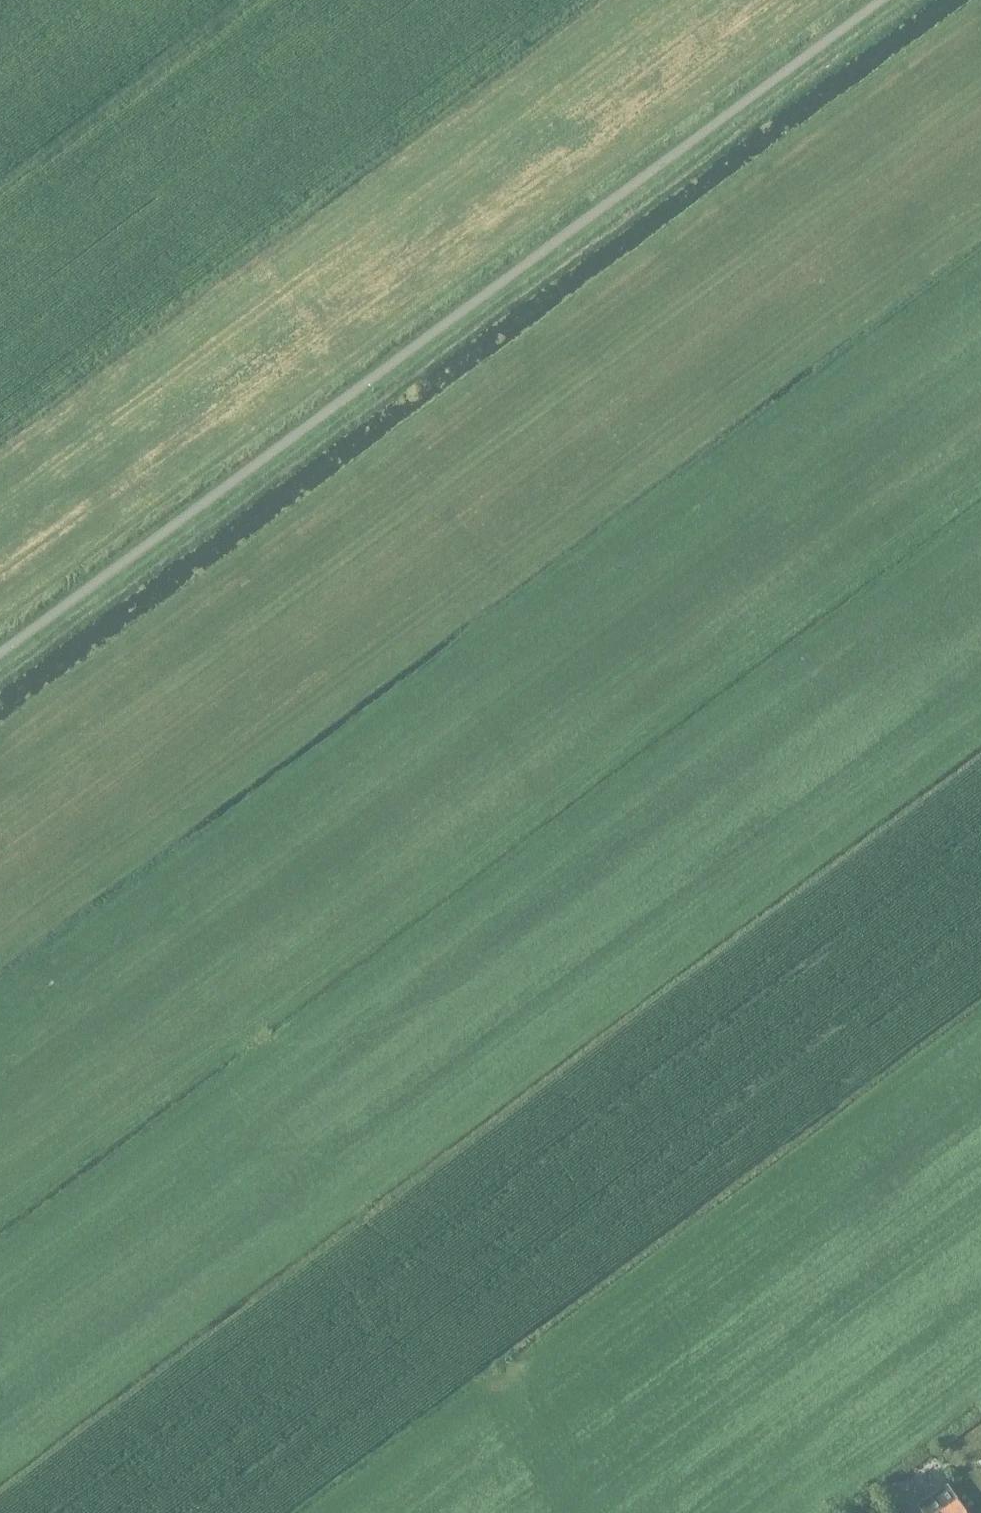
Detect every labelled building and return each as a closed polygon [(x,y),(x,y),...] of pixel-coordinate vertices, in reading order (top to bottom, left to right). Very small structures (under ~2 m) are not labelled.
[(948,1486),(918,1507),(923,1512),(967,1512),(948,1486)]
